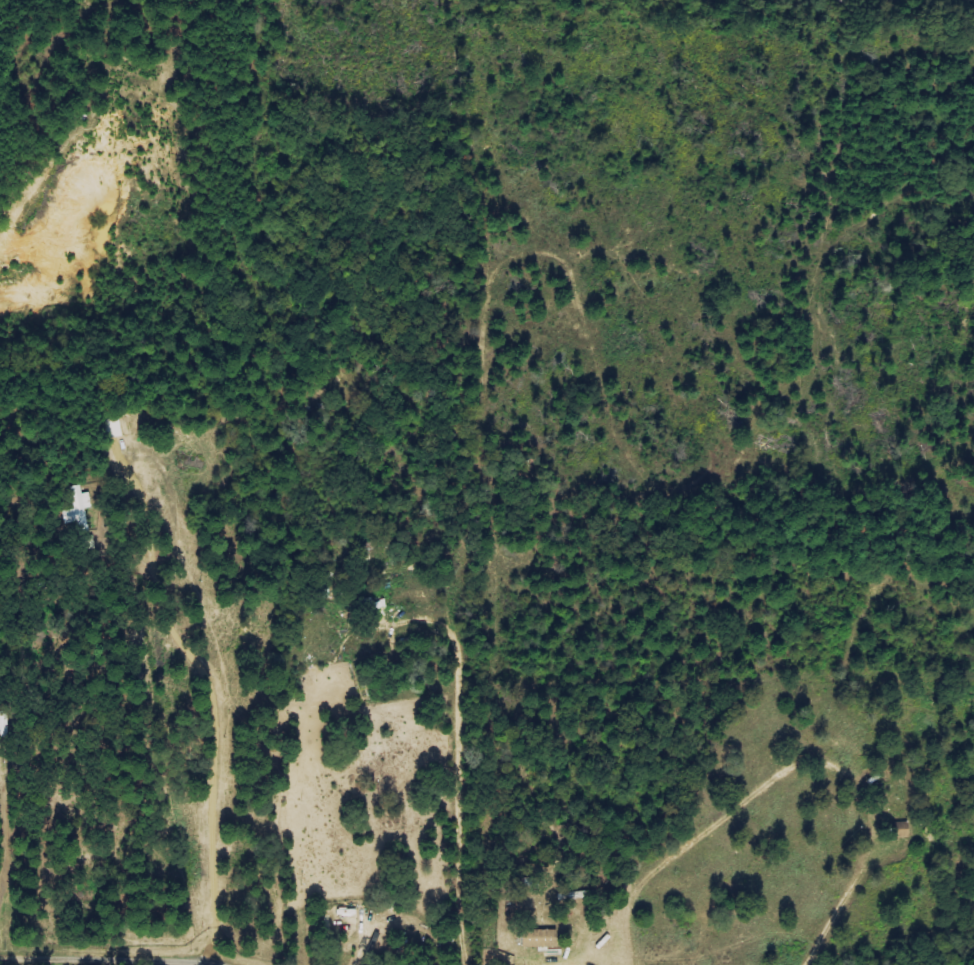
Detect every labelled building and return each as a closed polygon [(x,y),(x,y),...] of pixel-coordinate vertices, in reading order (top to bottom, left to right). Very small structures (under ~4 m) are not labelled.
[(105,420),(106,439),(121,439),(120,419),(105,420)] [(123,437),(130,436),(127,419),(120,420),(123,437)] [(78,534),(88,533),(85,509),(91,508),(88,493),(81,494),(80,486),(70,487),(73,510),(62,512),(64,525),(76,523),(78,534)] [(907,838),(906,822),(890,824),(892,840),(907,838)] [(554,931),(520,932),(521,949),(555,948),(554,931)]
